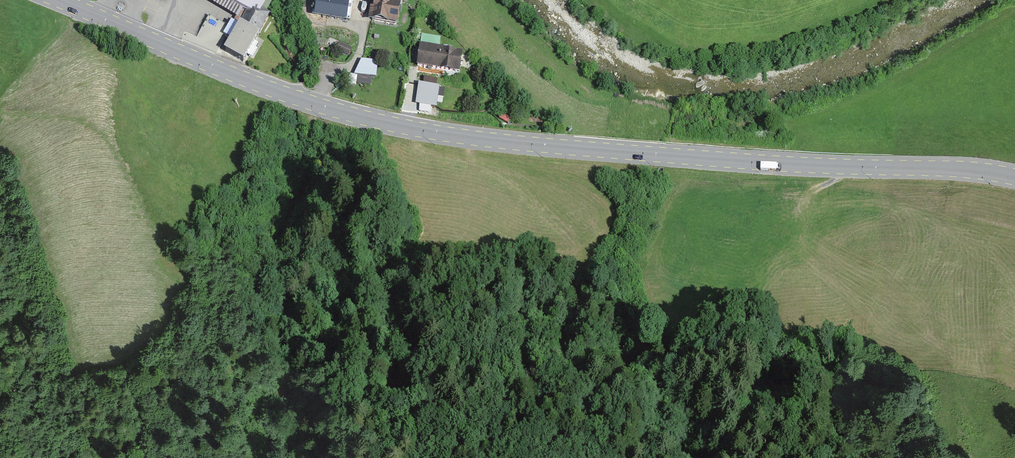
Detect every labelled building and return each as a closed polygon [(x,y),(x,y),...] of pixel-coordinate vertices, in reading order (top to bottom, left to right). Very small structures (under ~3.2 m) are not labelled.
[(238,26),(255,37),(266,17),(257,12),(263,2),(260,0),(235,0),(232,5),(246,13),(238,26)] [(315,13),(331,15),(331,13),(345,15),(348,0),(317,0),(315,13)] [(369,20),(371,20),(394,24),(397,6),(390,4),(390,0),(370,0),(367,19),(369,20)] [(238,26),(224,51),(241,61),(255,37),(238,26)] [(452,71),(457,72),(460,54),(455,53),(449,52),(450,49),(443,48),(442,52),(437,51),(438,39),(420,37),(416,66),(452,71)] [(337,48),(351,51),(353,41),(339,38),(337,48)] [(378,63),(361,61),(355,75),(375,77),(378,63)] [(437,109),(441,87),(420,83),(416,105),(437,109)]
